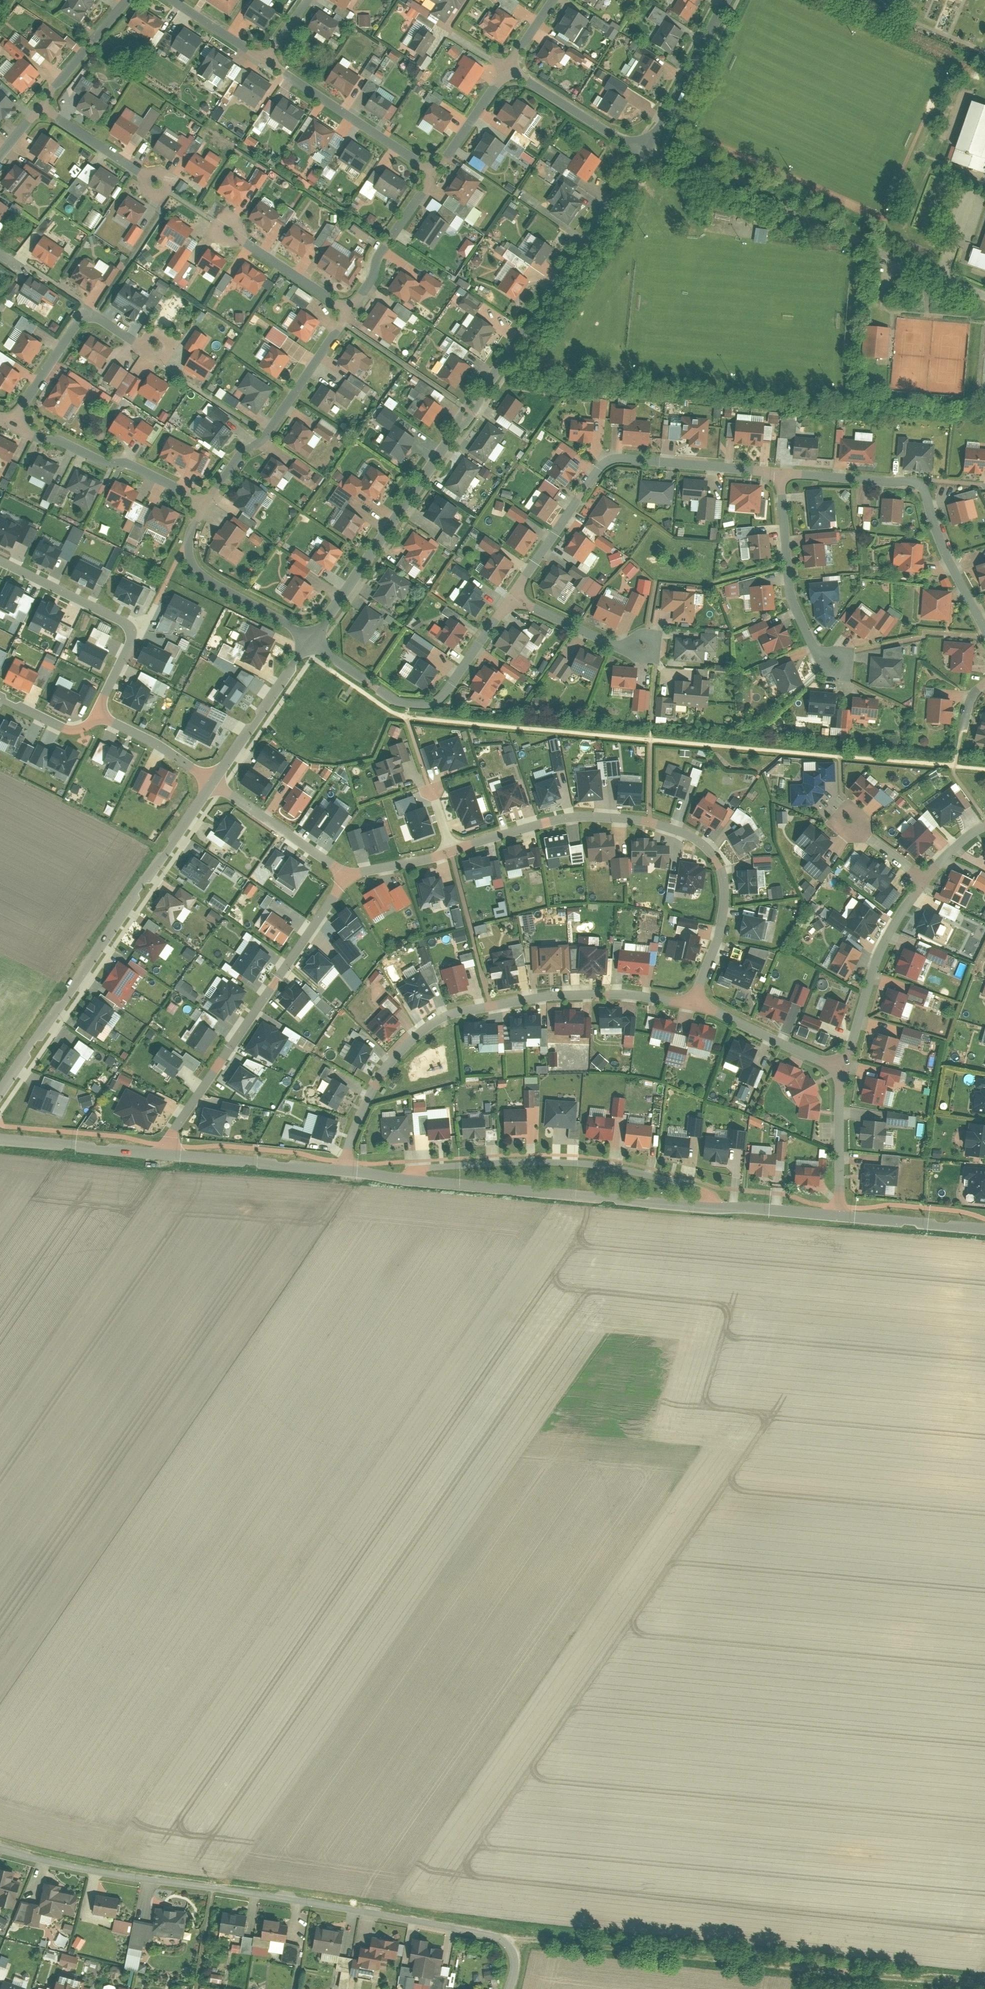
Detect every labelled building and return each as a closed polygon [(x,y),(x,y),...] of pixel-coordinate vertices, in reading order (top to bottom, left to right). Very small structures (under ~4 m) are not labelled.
[(59,10),(83,24),(98,0),(65,0),(59,10)] [(206,1),(228,16),(238,0),(207,0),(206,1)] [(275,12),(254,0),(243,18),(264,30),(275,12)] [(327,0),(345,11),(352,0),(327,0)] [(430,1),(436,5),(430,15),(446,24),(455,8),(459,11),(465,0),(431,0),(430,1)] [(672,6),(689,16),(698,0),(676,0),(672,6)] [(590,19),(570,6),(556,28),(576,41),(590,19)] [(397,13),(408,17),(411,11),(399,7),(397,13)] [(517,24),(497,10),(494,15),(488,11),(477,28),(503,45),(517,24)] [(138,11),(127,27),(148,41),(159,25),(138,11)] [(339,24),(319,12),(308,29),(328,41),(339,24)] [(625,27),(616,23),(616,24),(598,16),(594,26),(620,38),(625,27)] [(370,17),(359,17),(360,28),(370,28),(370,17)] [(417,23),(414,22),(415,19),(411,17),(410,20),(399,39),(406,43),(417,23)] [(684,30),(665,19),(653,40),(672,51),(684,30)] [(67,43),(42,23),(26,43),(50,63),(67,43)] [(585,47),(597,34),(591,29),(579,43),(585,47)] [(202,42),(183,30),(171,49),(190,60),(202,42)] [(435,39),(420,30),(408,49),(424,58),(435,39)] [(569,54),(549,42),(540,56),(560,69),(569,54)] [(457,45),(451,53),(459,60),(465,52),(457,45)] [(234,63),(213,49),(195,75),(216,89),(234,63)] [(398,63),(404,59),(398,50),(392,54),(398,63)] [(665,65),(646,54),(632,77),(652,88),(665,65)] [(485,70),(464,57),(447,83),(468,97),(485,70)] [(39,76),(20,60),(3,81),(22,97),(39,76)] [(360,80),(337,65),(326,83),(349,97),(360,80)] [(271,87),(249,73),(234,96),(256,110),(271,87)] [(631,101),(609,88),(599,105),(621,117),(631,101)] [(0,93),(0,121),(14,106),(0,93)] [(86,93),(75,111),(97,124),(108,106),(86,93)] [(103,100),(110,104),(114,97),(106,93),(103,100)] [(392,103),(375,93),(366,107),(383,118),(392,103)] [(304,113),(282,99),(270,118),(292,132),(304,113)] [(969,99),(955,142),(953,147),(956,148),(952,160),(984,171),(984,104),(969,99)] [(516,130),(510,139),(525,149),(532,139),(528,136),(541,116),(517,100),(511,109),(505,105),(497,118),(516,130)] [(452,119),(432,106),(423,120),(444,133),(452,119)] [(213,118),(221,122),(228,111),(220,107),(213,118)] [(142,120),(125,110),(110,135),(127,145),(123,151),(132,157),(159,114),(150,108),(142,120)] [(335,133),(312,118),(295,145),(309,155),(317,144),(324,149),(335,133)] [(186,142),(167,129),(152,150),(172,163),(186,142)] [(506,145),(485,132),(471,153),(473,155),(468,162),(482,171),(487,164),(496,170),(508,152),(519,159),(525,149),(510,139),(506,145)] [(60,146),(42,135),(30,154),(47,165),(60,146)] [(712,139),(702,135),(699,141),(709,146),(712,139)] [(251,136),(247,143),(257,149),(261,143),(251,136)] [(370,157),(350,144),(339,162),(359,174),(370,157)] [(560,152),(551,166),(564,174),(577,184),(581,178),(586,181),(600,160),(581,147),(572,160),(560,152)] [(217,168),(195,156),(186,171),(196,177),(193,183),(204,190),(217,168)] [(449,195),(443,205),(465,220),(473,225),(481,212),(474,208),(484,193),(477,188),(484,177),(463,163),(444,192),(449,195)] [(16,164),(0,183),(0,186),(18,201),(36,181),(16,164)] [(78,164),(72,172),(78,177),(84,169),(78,164)] [(88,165),(67,192),(79,200),(96,170),(88,165)] [(118,180),(100,169),(89,187),(106,198),(118,180)] [(310,178),(318,183),(323,176),(315,170),(310,178)] [(405,184),(385,172),(375,189),(394,201),(405,184)] [(577,184),(564,174),(547,200),(554,205),(550,212),(567,223),(581,202),(570,195),(577,184)] [(251,188),(232,175),(220,194),(240,206),(251,188)] [(183,180),(178,189),(185,194),(191,185),(183,180)] [(443,205),(433,198),(426,208),(431,212),(414,237),(433,250),(450,225),(458,231),(465,220),(443,205)] [(146,211),(126,199),(116,215),(136,227),(146,211)] [(278,216),(258,203),(247,220),(268,232),(278,216)] [(14,216),(20,219),(25,210),(15,204),(12,210),(17,213),(14,216)] [(508,206),(502,214),(512,220),(518,212),(508,206)] [(95,230),(105,215),(95,208),(85,223),(95,230)] [(195,227),(174,215),(159,241),(167,246),(170,239),(183,247),(195,227)] [(49,218),(38,230),(45,235),(55,223),(49,218)] [(353,231),(369,243),(374,236),(358,224),(353,231)] [(293,225),(281,245),(303,258),(315,239),(293,225)] [(770,228),(756,225),(754,238),(768,240),(770,228)] [(505,245),(504,246),(530,265),(533,260),(540,264),(552,247),(530,231),(518,248),(508,241),(505,245)] [(43,237),(31,256),(52,269),(64,251),(43,237)] [(460,252),(469,258),(478,245),(470,239),(460,252)] [(503,279),(498,286),(516,298),(529,279),(523,275),(530,265),(504,246),(500,244),(496,250),(509,259),(497,276),(503,279)] [(229,259),(209,247),(198,264),(219,276),(229,259)] [(330,247),(316,268),(340,283),(341,282),(349,288),(361,269),(361,263),(364,258),(354,252),(349,259),(330,247)] [(982,254),(972,247),(966,265),(984,271),(984,259),(981,258),(982,254)] [(140,259),(147,266),(156,258),(149,251),(140,259)] [(83,259),(69,281),(89,294),(102,275),(94,269),(95,267),(83,259)] [(269,277),(246,263),(235,281),(258,295),(269,277)] [(120,271),(111,266),(100,282),(108,288),(120,271)] [(401,271),(389,289),(407,302),(411,296),(419,302),(427,291),(436,297),(445,285),(427,272),(419,284),(401,271)] [(229,273),(217,293),(223,297),(235,277),(229,273)] [(49,288),(30,277),(18,298),(36,309),(49,288)] [(460,278),(457,283),(467,289),(470,284),(460,278)] [(151,298),(126,284),(113,307),(137,321),(151,298)] [(482,302),(460,288),(458,291),(465,295),(458,306),(468,313),(461,323),(457,320),(449,332),(479,352),(493,330),(472,316),(482,302)] [(283,329),(308,346),(324,322),(308,311),(315,300),(300,290),(291,304),(304,312),(300,319),(293,314),(283,329)] [(392,344),(414,313),(398,302),(392,311),(378,301),(363,323),(392,344)] [(889,327),(864,325),(861,357),(887,359),(889,327)] [(284,349),(292,337),(276,326),(268,338),(284,349)] [(23,332),(10,352),(29,365),(43,345),(23,332)] [(468,349),(446,334),(438,347),(445,352),(432,370),(455,386),(468,367),(460,361),(468,349)] [(115,349),(93,335),(81,354),(103,368),(115,349)] [(376,359),(350,343),(339,361),(365,377),(376,359)] [(291,355),(272,344),(259,365),(278,377),(291,355)] [(217,360),(198,348),(185,368),(204,380),(217,360)] [(0,370),(0,388),(10,395),(22,377),(4,364),(0,370)] [(113,364),(102,381),(117,391),(128,374),(113,364)] [(65,367),(42,403),(66,418),(76,402),(82,406),(95,386),(65,367)] [(249,372),(239,388),(250,395),(244,405),(258,415),(275,390),(249,372)] [(366,382),(352,373),(348,380),(362,388),(366,382)] [(170,384),(152,374),(142,393),(159,403),(170,384)] [(444,396),(414,376),(410,382),(416,386),(409,396),(414,400),(407,411),(429,426),(442,406),(438,404),(444,396)] [(323,384),(312,401),(329,412),(336,402),(348,410),(361,390),(346,380),(337,393),(323,384)] [(218,394),(222,387),(214,383),(210,390),(218,394)] [(218,397),(240,409),(244,400),(222,388),(218,397)] [(497,420),(524,438),(528,432),(512,421),(524,404),(508,393),(495,412),(501,416),(497,420)] [(389,397),(384,404),(393,410),(398,403),(389,397)] [(399,416),(384,406),(375,419),(390,429),(377,447),(400,463),(416,440),(393,424),(399,416)] [(238,424),(216,407),(197,431),(220,448),(238,424)] [(140,423),(122,412),(111,430),(130,443),(133,437),(145,444),(158,424),(144,416),(140,423)] [(772,423),(782,424),(783,413),(773,412),(772,423)] [(711,417),(684,414),(682,439),(692,440),(691,445),(708,447),(711,417)] [(321,417),(312,429),(315,431),(322,436),(329,440),(337,428),(321,417)] [(312,429),(295,418),(280,440),(307,458),(314,448),(307,443),(315,431),(312,429)] [(571,418),(569,439),(593,442),(595,421),(571,418)] [(652,421),(624,418),(622,444),(649,446),(652,421)] [(488,421),(467,451),(485,463),(489,457),(494,460),(503,447),(497,443),(504,432),(488,421)] [(748,445),(750,424),(737,423),(736,444),(748,445)] [(764,425),(750,424),(748,445),(762,446),(764,425)] [(337,429),(334,435),(339,438),(343,433),(337,429)] [(307,443),(314,448),(322,436),(315,431),(307,443)] [(821,438),(796,435),(794,456),(819,458),(821,438)] [(212,454),(171,436),(163,456),(204,473),(212,454)] [(10,464),(18,447),(0,437),(0,459),(10,464)] [(877,439),(843,437),(841,459),(875,462),(877,439)] [(935,441),(898,438),(896,455),(904,456),(903,467),(933,469),(935,441)] [(963,446),(962,472),(984,473),(984,446),(963,446)] [(562,448),(546,472),(562,483),(579,459),(562,448)] [(29,476),(50,486),(59,467),(38,457),(29,476)] [(291,469),(273,457),(262,475),(283,488),(293,473),(306,482),(312,473),(309,472),(312,468),(298,458),(291,469)] [(480,468),(463,457),(444,487),(460,497),(480,468)] [(14,462),(7,478),(13,481),(20,465),(14,462)] [(390,478),(371,466),(362,479),(352,473),(342,488),(354,495),(355,496),(360,488),(376,499),(390,478)] [(489,473),(483,469),(479,475),(485,479),(489,473)] [(76,470),(66,489),(78,495),(74,504),(88,511),(102,483),(76,470)] [(267,492),(246,477),(229,502),(243,512),(239,518),(250,526),(254,528),(257,523),(250,518),(267,492)] [(5,478),(1,486),(8,489),(12,481),(5,478)] [(545,480),(525,507),(550,525),(564,507),(553,499),(560,490),(545,480)] [(675,483),(643,480),(641,499),(672,503),(675,483)] [(115,482),(105,501),(130,513),(134,503),(139,494),(115,482)] [(763,485),(733,482),(731,512),(761,514),(763,485)] [(707,486),(684,483),(682,500),(699,501),(706,497),(707,486)] [(338,506),(328,523),(353,540),(365,521),(345,508),(354,495),(342,488),(338,485),(328,500),(338,506)] [(821,492),(809,493),(812,526),(832,524),(832,519),(838,518),(836,502),(822,503),(821,492)] [(437,494),(423,515),(444,530),(436,540),(440,543),(452,551),(461,538),(455,534),(462,524),(451,517),(457,508),(437,494)] [(605,496),(587,525),(603,535),(621,506),(605,496)] [(706,497),(699,501),(697,520),(715,522),(716,498),(706,497)] [(903,501),(883,499),(880,522),(901,524),(903,501)] [(497,508),(507,512),(510,504),(500,500),(497,508)] [(965,501),(947,506),(952,525),(970,521),(965,501)] [(134,503),(130,513),(126,519),(135,524),(143,507),(134,503)] [(866,517),(865,521),(875,522),(875,507),(859,506),(859,517),(866,517)] [(154,508),(144,528),(167,539),(179,515),(162,507),(160,511),(154,508)] [(239,518),(233,513),(210,547),(236,565),(244,553),(235,547),(250,526),(239,518)] [(0,517),(0,543),(12,550),(23,528),(0,517)] [(521,518),(505,544),(523,555),(539,530),(521,518)] [(264,539),(254,532),(250,538),(259,545),(264,539)] [(428,541),(413,532),(404,547),(410,550),(406,556),(404,554),(396,566),(409,574),(414,566),(423,571),(440,543),(436,540),(431,537),(428,541)] [(577,532),(566,550),(584,561),(595,543),(577,532)] [(839,533),(805,536),(808,567),(827,565),(825,544),(840,543),(839,533)] [(769,534),(752,535),(753,558),(771,557),(769,534)] [(490,556),(477,574),(498,589),(519,559),(485,535),(477,547),(490,556)] [(43,536),(31,560),(52,571),(59,557),(65,546),(43,536)] [(319,547),(312,557),(332,569),(343,551),(319,536),(314,543),(319,547)] [(65,546),(59,557),(69,562),(77,546),(67,542),(65,546)] [(924,544),(897,542),(895,568),(921,570),(924,544)] [(116,571),(123,549),(116,547),(109,568),(116,571)] [(311,557),(296,547),(291,554),(307,564),(311,557)] [(311,570),(296,560),(291,569),(305,578),(311,570)] [(80,561),(70,580),(92,591),(95,585),(102,571),(80,561)] [(625,571),(633,579),(642,570),(634,562),(625,571)] [(457,564),(453,570),(466,579),(470,573),(457,564)] [(977,568),(983,591),(984,590),(984,566),(977,568)] [(414,584),(389,567),(379,582),(382,584),(373,596),(389,607),(398,595),(404,599),(414,584)] [(572,578),(554,567),(540,589),(558,600),(572,578)] [(103,568),(102,571),(95,585),(103,589),(112,572),(103,568)] [(302,606),(315,587),(306,581),(298,576),(283,596),(291,601),(292,599),(302,606)] [(123,578),(114,597),(135,607),(136,604),(144,588),(123,578)] [(0,597),(0,609),(13,615),(16,610),(24,595),(26,590),(8,581),(0,597)] [(459,597),(456,602),(477,617),(485,605),(478,600),(478,596),(482,589),(470,581),(464,589),(461,590),(458,593),(459,597)] [(840,582),(809,584),(810,599),(815,599),(816,618),(829,627),(835,619),(834,599),(841,598),(840,582)] [(773,585),(753,587),(755,611),(775,609),(773,585)] [(151,591),(144,588),(136,604),(143,608),(151,591)] [(698,591),(665,589),(664,609),(676,610),(676,622),(696,623),(698,591)] [(953,591),(925,589),(924,617),(952,618),(953,591)] [(628,606),(605,594),(595,614),(619,626),(628,606)] [(35,600),(24,595),(16,610),(27,615),(35,600)] [(175,595),(164,618),(190,631),(201,608),(175,595)] [(42,601),(31,623),(55,635),(66,612),(42,601)] [(369,607),(350,633),(368,645),(387,619),(369,607)] [(879,620),(859,607),(847,625),(867,638),(879,620)] [(452,618),(439,638),(443,640),(442,642),(453,649),(459,639),(461,640),(465,634),(463,633),(467,627),(457,621),(452,618)] [(420,619),(413,624),(416,629),(424,624),(420,619)] [(785,623),(760,632),(768,653),(793,643),(785,623)] [(274,637),(245,625),(238,642),(247,646),(240,661),(259,669),(274,637)] [(498,647),(497,649),(515,661),(530,638),(512,626),(508,632),(504,629),(494,645),(498,647)] [(94,629),(89,640),(105,647),(110,637),(94,629)] [(435,648),(414,635),(407,647),(428,659),(435,648)] [(706,640),(678,639),(677,660),(705,661),(706,640)] [(976,643),(943,640),(942,655),(955,656),(953,671),(974,673),(976,643)] [(55,653),(63,655),(65,643),(58,641),(55,653)] [(164,653),(171,656),(176,659),(181,648),(169,642),(164,653)] [(233,673),(243,650),(226,643),(217,666),(233,673)] [(86,644),(78,661),(99,671),(107,654),(86,644)] [(146,644),(137,663),(162,675),(171,656),(164,653),(146,644)] [(603,659),(581,649),(573,668),(594,678),(603,659)] [(906,658),(873,654),(870,680),(893,683),(895,675),(903,677),(906,658)] [(15,659),(4,683),(28,695),(38,675),(23,668),(25,664),(15,659)] [(424,659),(409,680),(424,690),(430,681),(432,682),(437,676),(435,674),(438,669),(424,659)] [(791,661),(774,668),(783,691),(801,683),(791,661)] [(500,672),(485,662),(469,686),(474,690),(470,697),(485,707),(509,672),(518,679),(522,674),(506,663),(500,672)] [(638,668),(615,666),(613,688),(636,689),(638,668)] [(135,685),(151,692),(156,680),(141,673),(135,685)] [(245,684),(234,677),(219,699),(230,707),(245,684)] [(251,691),(260,694),(264,681),(256,678),(251,691)] [(709,682),(678,680),(676,705),(707,708),(709,682)] [(132,683),(122,704),(141,713),(151,692),(135,685),(132,683)] [(59,686),(49,707),(71,717),(77,703),(81,696),(80,696),(59,686)] [(80,696),(81,696),(77,703),(88,708),(96,691),(84,686),(80,696)] [(837,693),(811,691),(809,713),(835,715),(837,693)] [(879,699),(855,695),(852,714),(876,717),(879,699)] [(952,701),(927,699),(925,720),(950,722),(952,701)] [(224,713),(198,702),(186,733),(211,744),(224,713)] [(982,713),(976,742),(984,743),(984,714),(982,713)] [(0,731),(0,741),(15,748),(23,730),(5,722),(0,731)] [(394,724),(391,735),(402,738),(405,727),(394,724)] [(435,744),(422,748),(429,769),(439,766),(441,771),(449,769),(450,771),(469,765),(459,736),(439,742),(440,747),(436,748),(435,744)] [(558,737),(551,740),(554,752),(551,753),(555,770),(546,773),(545,769),(535,772),(538,783),(534,784),(541,808),(557,803),(556,799),(562,798),(559,789),(563,788),(558,770),(565,768),(558,737)] [(386,759),(375,762),(383,788),(406,780),(401,762),(409,760),(404,742),(383,749),(386,759)] [(22,743),(15,758),(26,764),(34,749),(22,743)] [(49,764),(48,767),(69,777),(81,754),(59,743),(53,756),(49,764)] [(511,745),(504,748),(506,754),(504,754),(507,765),(517,762),(511,745)] [(45,763),(49,764),(53,756),(50,755),(51,752),(38,746),(29,764),(42,770),(45,763)] [(112,746),(103,764),(125,774),(134,757),(112,746)] [(266,747),(254,764),(274,778),(286,761),(266,747)] [(605,760),(604,755),(597,756),(598,769),(577,771),(580,802),(603,799),(601,779),(608,778),(607,760),(605,760)] [(308,765),(297,757),(281,782),(292,789),(283,802),(286,804),(282,809),(295,817),(300,809),(303,810),(312,797),(295,785),(308,765)] [(620,759),(607,760),(608,778),(620,777),(618,803),(639,804),(641,776),(621,774),(620,759)] [(836,763),(807,764),(807,782),(788,782),(789,804),(816,803),(826,794),(826,782),(837,782),(836,763)] [(274,778),(254,764),(242,781),(262,795),(274,778)] [(787,774),(787,765),(773,765),(772,774),(787,774)] [(323,775),(329,779),(334,771),(328,767),(323,775)] [(178,776),(163,769),(153,788),(168,795),(178,776)] [(694,777),(668,769),(662,791),(687,799),(694,777)] [(861,774),(848,789),(866,804),(873,795),(882,803),(892,791),(883,783),(879,789),(875,786),(878,781),(870,774),(866,778),(861,774)] [(499,779),(488,783),(491,792),(496,790),(497,793),(494,794),(501,814),(510,811),(508,807),(518,803),(519,806),(527,804),(522,786),(518,787),(516,781),(501,786),(499,779)] [(955,784),(926,806),(928,809),(922,815),(935,827),(938,824),(940,827),(970,806),(955,784)] [(473,785),(449,792),(455,810),(457,810),(461,821),(463,820),(465,827),(484,821),(473,785)] [(729,810),(706,796),(695,815),(718,829),(729,810)] [(735,798),(733,804),(741,807),(743,801),(735,798)] [(320,802),(305,827),(321,837),(325,830),(335,836),(350,812),(334,802),(330,809),(320,802)] [(424,807),(406,814),(416,841),(435,834),(424,807)] [(779,823),(790,823),(790,812),(779,811),(779,823)] [(935,827),(922,815),(916,821),(911,816),(906,821),(904,819),(896,827),(901,832),(899,833),(901,835),(897,839),(915,857),(934,838),(929,832),(935,827)] [(227,817),(214,836),(231,848),(244,828),(227,817)] [(751,824),(729,837),(740,856),(762,843),(751,824)] [(361,829),(349,832),(359,868),(372,864),(369,856),(390,850),(383,826),(362,832),(361,829)] [(830,843),(810,827),(797,843),(813,856),(803,868),(817,879),(828,865),(818,857),(830,843)] [(569,834),(546,838),(549,855),(572,852),(569,834)] [(614,834),(589,836),(590,856),(616,854),(614,834)] [(656,839),(638,839),(638,846),(632,846),(632,863),(673,862),(673,845),(656,845),(656,839)] [(511,850),(504,851),(506,868),(531,865),(529,849),(524,850),(523,843),(510,844),(511,850)] [(276,850),(264,868),(273,874),(285,856),(276,850)] [(491,855),(464,861),(468,879),(495,873),(491,855)] [(895,876),(865,856),(854,872),(884,892),(895,876)] [(191,857),(179,875),(198,887),(209,869),(191,857)] [(290,859),(277,878),(296,891),(310,872),(290,859)] [(700,863),(683,861),(679,889),(695,891),(695,886),(704,887),(707,867),(700,866),(700,863)] [(759,869),(735,869),(735,890),(759,890),(759,869)] [(973,878),(953,870),(942,897),(962,905),(973,878)] [(441,878),(420,882),(424,901),(445,896),(441,878)] [(809,881),(803,886),(808,892),(805,894),(810,899),(819,892),(809,881)] [(252,882),(246,893),(254,898),(261,887),(252,882)] [(386,883),(365,894),(375,914),(395,904),(398,910),(412,902),(403,884),(390,891),(386,883)] [(786,898),(785,886),(770,888),(771,899),(786,898)] [(167,895),(153,915),(172,929),(185,910),(189,913),(197,900),(180,888),(172,899),(167,895)] [(270,909),(276,897),(270,895),(264,907),(270,909)] [(498,917),(511,916),(509,901),(502,902),(502,907),(497,908),(498,917)] [(881,915),(857,902),(844,925),(868,938),(881,915)] [(760,918),(747,915),(743,934),(767,939),(770,922),(777,923),(780,909),(762,906),(760,918)] [(583,907),(570,908),(571,921),(583,920),(583,907)] [(463,908),(454,909),(458,928),(467,927),(463,908)] [(351,909),(332,925),(345,940),(364,924),(351,909)] [(208,919),(218,925),(225,916),(215,910),(208,919)] [(944,917),(925,910),(917,928),(936,936),(944,917)] [(295,930),(272,915),(261,931),(284,947),(295,930)] [(823,921),(817,923),(819,930),(826,927),(823,921)] [(490,924),(478,926),(479,933),(491,931),(490,924)] [(147,930),(133,950),(153,964),(167,944),(147,930)] [(458,942),(470,940),(468,930),(457,932),(458,942)] [(701,937),(679,933),(675,955),(696,960),(701,937)] [(863,950),(846,941),(832,968),(849,977),(863,950)] [(251,942),(242,955),(262,969),(271,956),(251,942)] [(571,946),(542,947),(543,971),(571,970),(571,946)] [(609,947),(583,946),(582,970),(608,970),(609,947)] [(190,947),(184,955),(194,961),(199,953),(190,947)] [(928,958),(905,949),(897,972),(920,980),(928,958)] [(331,960),(320,951),(306,968),(321,980),(335,964),(331,960)] [(475,952),(464,954),(467,968),(478,966),(475,952)] [(514,952),(488,957),(494,986),(519,981),(514,952)] [(635,954),(620,952),(618,972),(634,973),(635,954)] [(743,966),(730,961),(725,973),(721,971),(717,982),(731,987),(733,981),(749,987),(756,967),(762,970),(766,959),(748,952),(743,966)] [(649,955),(635,954),(634,973),(648,974),(649,955)] [(262,969),(242,955),(232,970),(252,984),(262,969)] [(964,978),(968,964),(962,962),(959,977),(964,978)] [(120,963),(112,975),(130,987),(139,975),(120,963)] [(465,964),(442,969),(447,993),(470,989),(465,964)] [(379,985),(386,975),(378,969),(371,979),(379,985)] [(422,973),(400,987),(414,1008),(435,995),(422,973)] [(112,975),(102,987),(122,999),(130,987),(112,975)] [(196,1003),(203,993),(183,979),(177,988),(196,1003)] [(245,994),(224,980),(204,1009),(224,1024),(245,994)] [(312,1000),(296,986),(280,1004),(295,1018),(312,1000)] [(909,997),(887,990),(881,1010),(903,1017),(909,997)] [(793,1001),(769,992),(762,1012),(786,1021),(793,1001)] [(96,999),(88,1011),(108,1025),(116,1013),(96,999)] [(847,1004),(828,999),(823,1021),(842,1026),(847,1004)] [(624,1007),(601,1007),(601,1035),(623,1035),(623,1048),(636,1048),(636,1016),(624,1016),(624,1007)] [(386,1008),(370,1024),(383,1038),(400,1022),(386,1008)] [(88,1011),(78,1024),(98,1038),(108,1025),(88,1011)] [(586,1012),(555,1011),(555,1033),(585,1033),(586,1012)] [(526,1017),(511,1017),(511,1024),(510,1041),(528,1041),(528,1037),(544,1037),(544,1013),(526,1013),(526,1017)] [(663,1038),(672,1040),(674,1031),(676,1021),(657,1017),(650,1043),(661,1045),(663,1038)] [(718,1023),(694,1019),(691,1034),(688,1047),(687,1050),(709,1055),(710,1049),(713,1050),(718,1023)] [(290,1037),(264,1021),(248,1048),(275,1064),(290,1037)] [(217,1034),(201,1024),(187,1047),(203,1057),(217,1034)] [(511,1049),(510,1041),(511,1024),(466,1025),(467,1042),(481,1041),(481,1051),(499,1050),(500,1052),(506,1052),(506,1049),(511,1049)] [(799,1035),(809,1038),(812,1030),(803,1026),(799,1035)] [(672,1040),(671,1043),(688,1047),(691,1034),(674,1031),(672,1040)] [(822,1031),(818,1041),(828,1045),(832,1034),(822,1031)] [(901,1039),(878,1033),(872,1055),(895,1062),(901,1039)] [(358,1039),(347,1059),(363,1068),(374,1048),(358,1039)] [(756,1049),(734,1040),(724,1066),(739,1072),(740,1067),(745,1069),(740,1080),(756,1086),(762,1070),(750,1065),(756,1049)] [(63,1043),(49,1065),(66,1076),(80,1055),(63,1043)] [(684,1067),(687,1050),(688,1047),(671,1043),(667,1063),(684,1067)] [(181,1060),(163,1049),(152,1067),(175,1081),(183,1067),(194,1074),(200,1063),(185,1054),(181,1060)] [(558,1052),(550,1052),(551,1065),(559,1065),(558,1052)] [(602,1055),(594,1064),(602,1071),(610,1062),(602,1055)] [(113,1056),(108,1062),(114,1066),(119,1060),(113,1056)] [(802,1069),(783,1060),(776,1078),(788,1084),(800,1106),(800,1117),(820,1118),(821,1100),(802,1069)] [(260,1075),(242,1063),(229,1082),(247,1094),(260,1075)] [(328,1066),(324,1078),(328,1080),(333,1068),(328,1066)] [(121,1081),(115,1078),(111,1087),(119,1091),(122,1083),(132,1087),(136,1079),(124,1074),(121,1081)] [(888,1080),(867,1076),(863,1102),(884,1105),(888,1080)] [(333,1078),(322,1099),(340,1109),(351,1088),(333,1078)] [(977,1078),(973,1110),(984,1112),(984,1079),(977,1078)] [(64,1085),(44,1079),(41,1085),(37,1084),(29,1107),(65,1118),(73,1094),(62,1091),(64,1085)] [(748,1100),(753,1088),(742,1084),(738,1097),(748,1100)] [(150,1097),(127,1085),(113,1112),(153,1132),(168,1102),(152,1093),(150,1097)] [(539,1089),(525,1089),(525,1105),(540,1105),(539,1089)] [(83,1097),(85,1108),(97,1105),(94,1094),(83,1097)] [(608,1109),(591,1107),(587,1136),(614,1140),(617,1116),(623,1117),(626,1097),(616,1095),(614,1116),(608,1115),(608,1109)] [(577,1100),(547,1098),(545,1124),(569,1126),(575,1127),(576,1120),(577,1100)] [(415,1111),(414,1111),(415,1131),(416,1135),(429,1134),(429,1139),(451,1138),(449,1109),(427,1110),(427,1101),(415,1102),(415,1111)] [(231,1110),(207,1104),(201,1128),(226,1134),(231,1110)] [(528,1108),(505,1109),(505,1133),(529,1132),(528,1108)] [(396,1110),(383,1111),(385,1141),(410,1140),(410,1131),(415,1131),(414,1111),(412,1111),(412,1109),(405,1109),(406,1114),(397,1114),(396,1110)] [(87,1123),(96,1127),(102,1115),(93,1110),(87,1123)] [(319,1113),(313,1133),(333,1138),(339,1118),(319,1113)] [(688,1128),(670,1126),(669,1134),(667,1134),(665,1154),(691,1157),(693,1136),(703,1137),(705,1114),(689,1113),(688,1128)] [(919,1127),(920,1114),(890,1113),(890,1125),(919,1127)] [(485,1115),(462,1117),(464,1139),(487,1137),(485,1115)] [(647,1117),(629,1115),(626,1144),(652,1146),(654,1123),(646,1123),(647,1117)] [(751,1124),(765,1128),(767,1120),(753,1116),(751,1124)] [(888,1121),(864,1119),(862,1145),(886,1147),(888,1121)] [(575,1127),(569,1126),(568,1138),(580,1139),(581,1121),(576,1120),(575,1127)] [(971,1123),(969,1153),(984,1154),(984,1124),(971,1123)] [(730,1140),(708,1137),(705,1158),(729,1161),(731,1145),(745,1147),(748,1130),(732,1128),(730,1140)] [(779,1153),(774,1152),(774,1145),(753,1144),(752,1171),(779,1172),(780,1158),(787,1159),(789,1132),(780,1128),(779,1132),(778,1132),(778,1136),(780,1136),(779,1153)] [(820,1159),(796,1158),(795,1185),(821,1186),(822,1175),(827,1175),(827,1165),(832,1165),(833,1154),(827,1154),(827,1150),(821,1150),(820,1159)] [(900,1168),(869,1165),(866,1191),(887,1193),(888,1182),(899,1183),(900,1168)] [(960,1167),(958,1200),(984,1202),(984,1168),(960,1167)] [(12,1913),(21,1885),(14,1883),(16,1875),(0,1870),(0,1909),(12,1913)] [(73,1915),(78,1891),(41,1883),(37,1902),(35,1912),(40,1913),(51,1915),(60,1917),(61,1912),(73,1915)] [(119,1901),(97,1896),(93,1916),(113,1920),(116,1920),(119,1901)] [(37,1925),(38,1922),(40,1913),(35,1912),(37,1902),(19,1898),(14,1920),(37,1925)] [(154,1928),(152,1936),(181,1941),(186,1915),(157,1910),(154,1928)] [(38,1922),(50,1924),(51,1915),(40,1913),(38,1922)] [(248,1919),(223,1914),(220,1933),(243,1938),(244,1938),(248,1919)] [(116,1920),(113,1920),(111,1933),(131,1937),(133,1924),(116,1920)] [(261,1938),(260,1942),(285,1946),(286,1943),(289,1926),(264,1921),(261,1938)] [(68,1923),(66,1931),(74,1933),(76,1925),(68,1923)] [(154,1928),(133,1924),(131,1937),(125,1971),(137,1973),(143,1941),(151,1943),(152,1936),(154,1928)] [(345,1934),(317,1929),(313,1953),(339,1957),(340,1958),(345,1934)] [(74,1944),(83,1949),(88,1940),(80,1935),(74,1944)] [(254,1937),(253,1940),(252,1947),(259,1949),(260,1942),(261,1938),(254,1937)] [(244,1938),(243,1938),(240,1953),(250,1955),(252,1947),(253,1940),(244,1938)] [(369,1955),(361,1953),(357,1970),(374,1973),(375,1969),(385,1971),(388,1960),(399,1962),(403,1944),(373,1938),(369,1955)] [(429,1944),(413,1941),(408,1963),(414,1964),(412,1977),(415,1978),(419,1979),(431,1981),(432,1975),(440,1977),(445,1952),(428,1948),(429,1944)] [(286,1943),(285,1946),(282,1963),(296,1966),(299,1946),(286,1943)] [(65,1952),(61,1964),(78,1969),(82,1958),(65,1952)] [(340,1958),(339,1957),(336,1970),(349,1972),(352,1960),(340,1958)] [(447,1965),(445,1975),(452,1976),(454,1967),(447,1965)] [(8,1970),(2,1988),(29,1988),(32,1978),(8,1970)] [(497,1970),(487,1970),(488,1980),(498,1979),(497,1970)] [(83,1987),(85,1980),(58,1972),(53,1988),(88,1988),(83,1987)] [(415,1978),(412,1977),(400,1975),(397,1988),(412,1988),(413,1985),(415,1978)] [(413,1985),(412,1988),(429,1988),(431,1981),(419,1979),(418,1986),(413,1985)]
